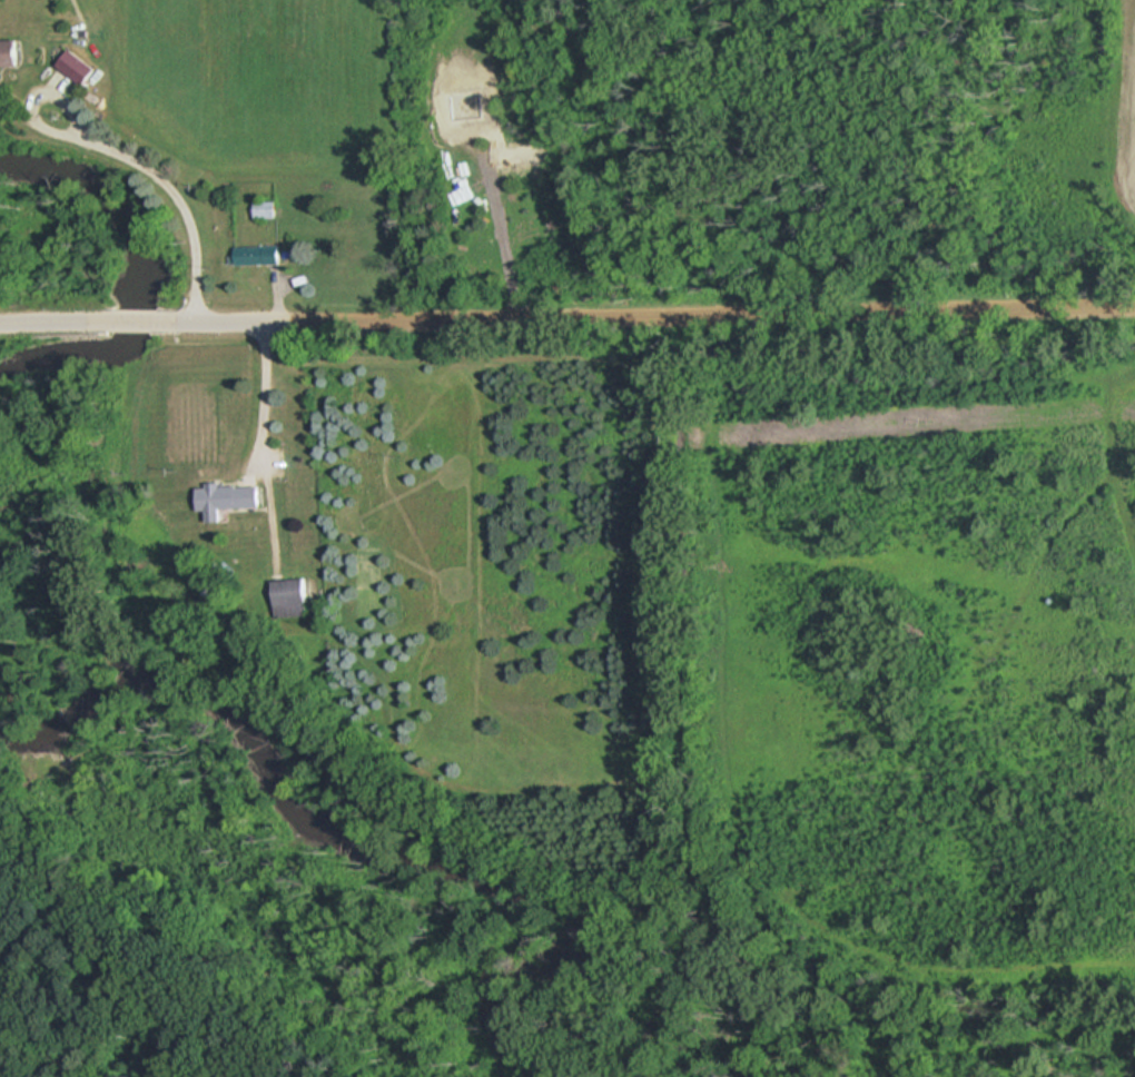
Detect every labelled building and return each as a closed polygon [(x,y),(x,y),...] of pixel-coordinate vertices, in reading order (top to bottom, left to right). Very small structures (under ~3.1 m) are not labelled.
[(0,41),(0,68),(24,68),(24,41),(0,41)] [(101,70),(75,50),(62,66),(88,86),(101,70)] [(280,201),(259,201),(259,219),(280,219),(280,201)] [(284,265),(284,247),(236,247),(236,265),(284,265)] [(223,508),(262,508),(261,485),(199,486),(200,510),(207,510),(207,521),(223,521),(223,508)] [(275,579),(275,614),(308,614),(308,579),(275,579)]
